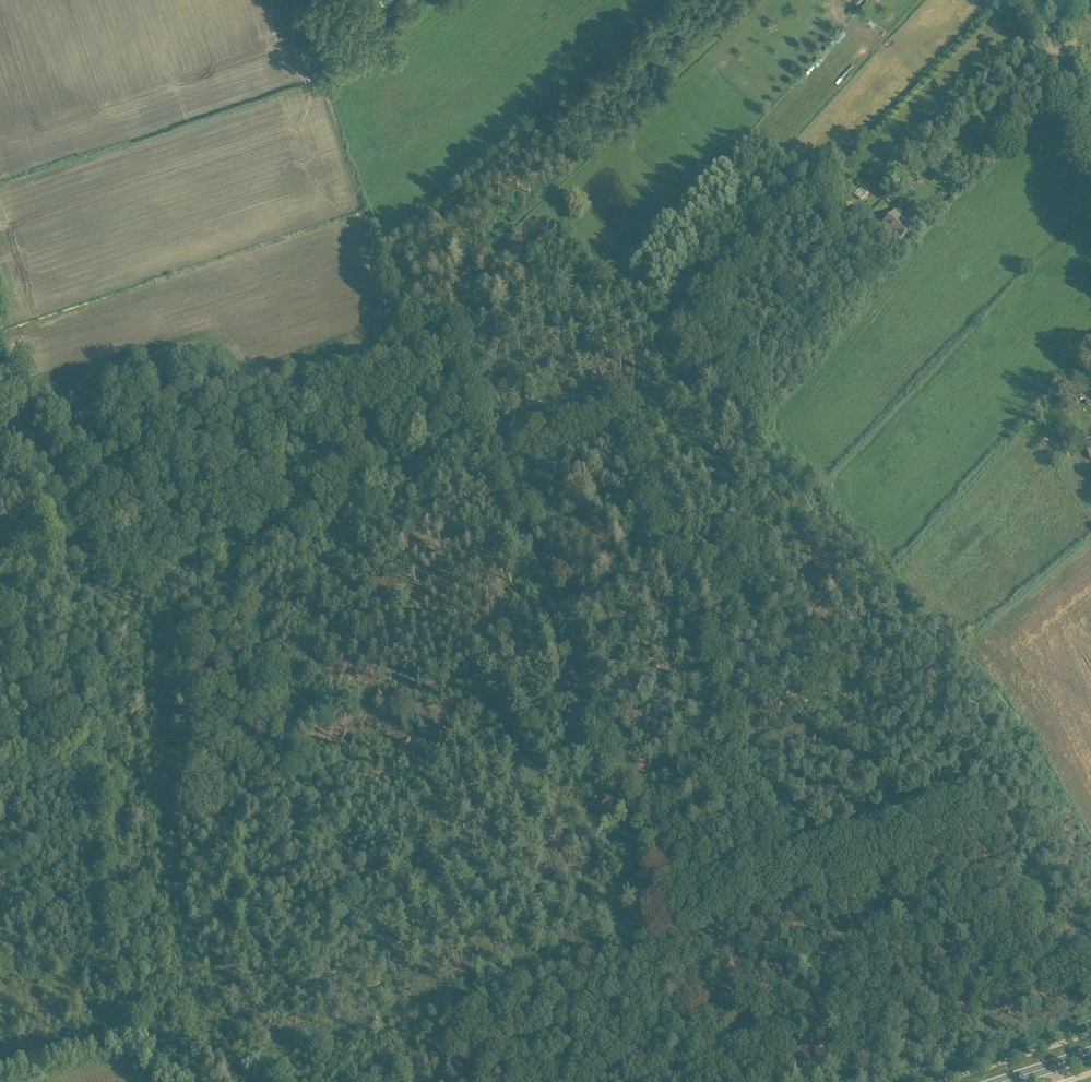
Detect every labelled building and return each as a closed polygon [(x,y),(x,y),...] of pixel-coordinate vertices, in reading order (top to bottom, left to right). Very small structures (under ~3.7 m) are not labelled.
[(863,184),(855,194),(862,200),(871,191),(863,184)] [(913,227),(896,211),(883,226),(900,242),(913,227)]
